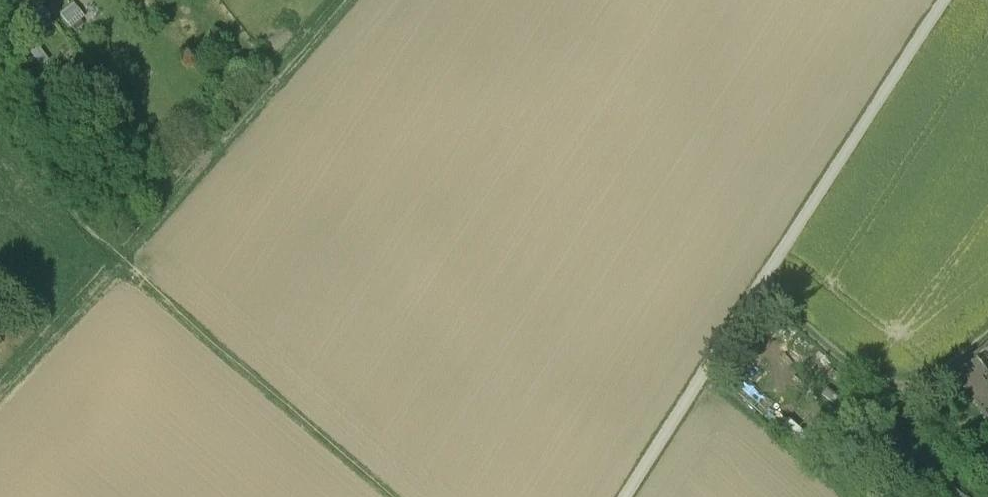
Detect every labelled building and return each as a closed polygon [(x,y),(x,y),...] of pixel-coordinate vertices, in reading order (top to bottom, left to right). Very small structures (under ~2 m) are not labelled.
[(60,9),(71,25),(85,15),(75,0),(73,0),(60,9)] [(955,373),(987,415),(987,347),(955,373)]
